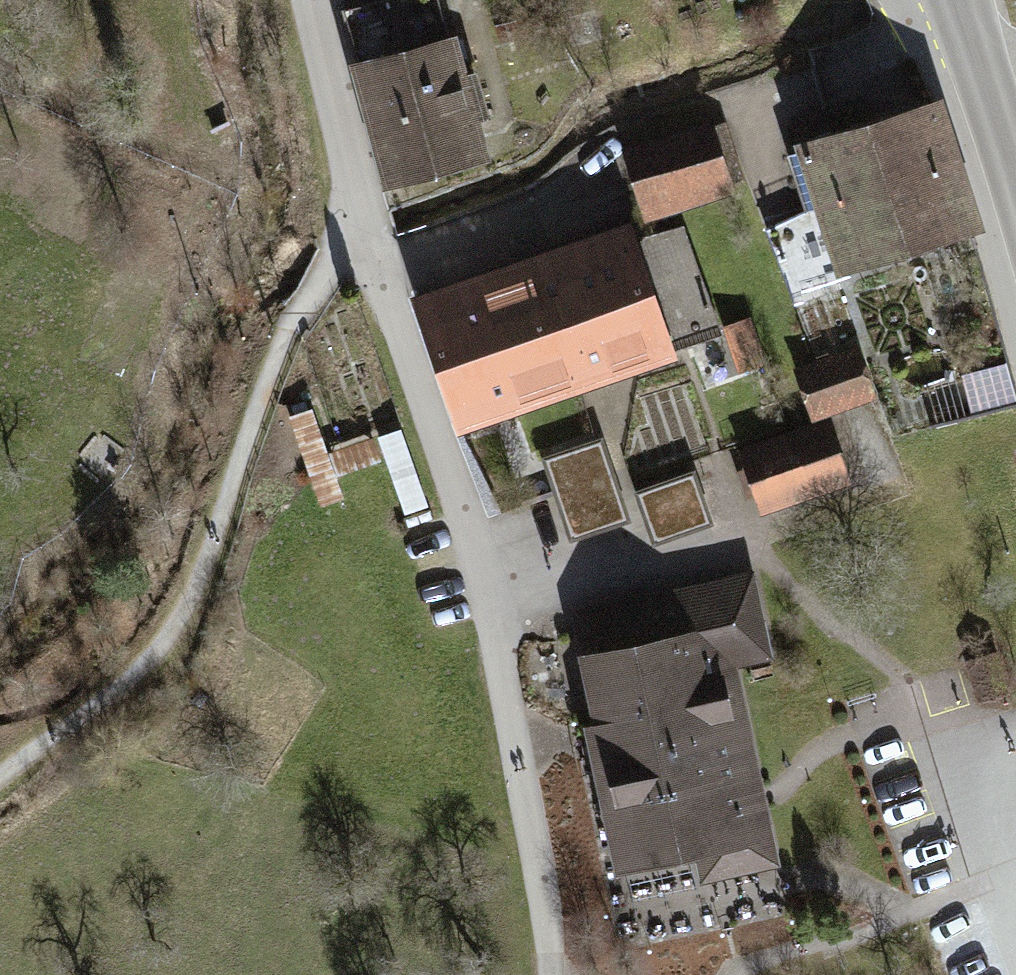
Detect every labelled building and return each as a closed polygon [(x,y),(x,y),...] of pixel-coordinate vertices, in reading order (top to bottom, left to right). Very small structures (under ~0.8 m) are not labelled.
[(439,0),(388,0),(345,11),(389,178),(480,154),(471,121),(486,117),(475,74),(460,78),(439,0)] [(936,110),(873,130),(909,242),(972,222),(936,110)] [(713,127),(626,154),(643,212),(730,186),(713,127)] [(909,242),(873,130),(818,147),(791,156),(808,209),(827,202),(830,215),(771,242),(792,294),(838,279),(834,265),(909,242)] [(629,243),(556,269),(592,373),(717,332),(680,230),(629,246),(629,243)] [(462,284),(416,299),(458,419),(592,373),(556,269),(468,299),(462,284)] [(748,318),(727,325),(742,370),(763,363),(748,318)] [(853,351),(800,371),(817,415),(870,395),(853,351)] [(822,429),(750,455),(767,503),(839,478),(822,429)] [(627,519),(601,440),(544,458),(570,537),(627,519)] [(693,472),(636,492),(654,541),(711,521),(693,472)] [(748,826),(765,822),(728,649),(763,641),(750,580),(698,591),(748,826)] [(592,668),(630,850),(695,837),(703,876),(773,861),(765,822),(748,826),(698,591),(595,613),(606,665),(592,668)]
